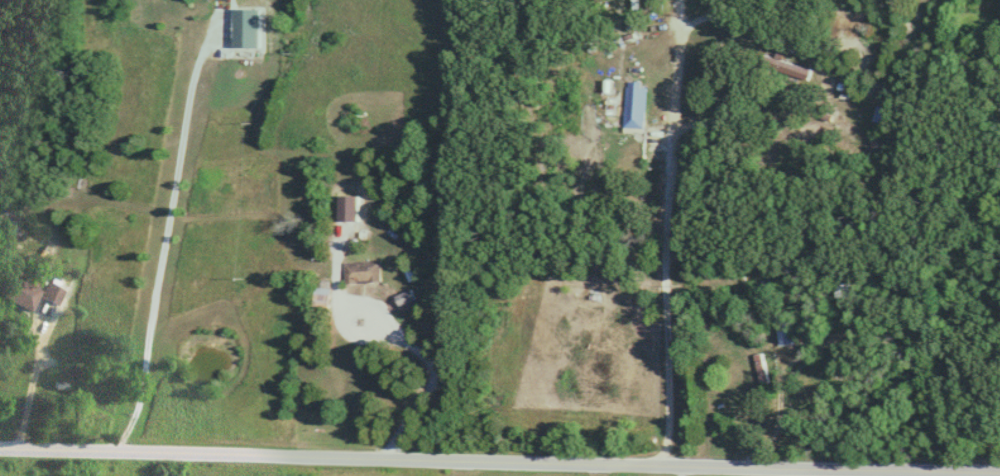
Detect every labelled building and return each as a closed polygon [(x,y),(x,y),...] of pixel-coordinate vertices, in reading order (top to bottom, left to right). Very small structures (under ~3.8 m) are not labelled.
[(758,67),(808,77),(811,65),(761,55),(758,67)] [(643,127),(643,81),(624,81),(624,127),(643,127)] [(871,120),(880,123),(884,109),(875,106),(871,120)] [(342,283),(378,283),(378,261),(342,261),(342,283)] [(10,272),(0,294),(0,299),(29,311),(40,285),(10,272)] [(56,306),(62,292),(46,284),(40,298),(56,306)] [(310,308),(327,310),(329,289),(312,287),(310,308)] [(399,310),(415,303),(408,289),(393,296),(399,310)] [(801,340),(793,322),(773,331),(781,348),(801,340)] [(752,355),(760,391),(770,389),(762,353),(752,355)]
